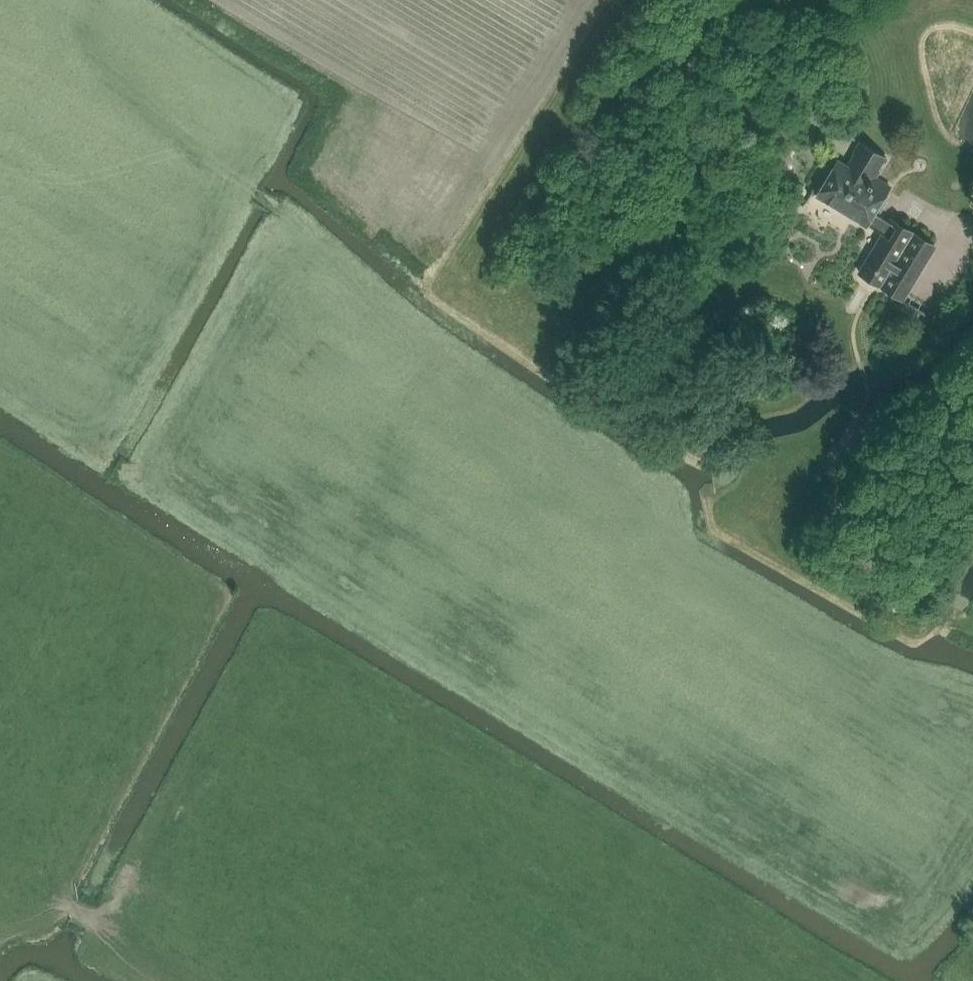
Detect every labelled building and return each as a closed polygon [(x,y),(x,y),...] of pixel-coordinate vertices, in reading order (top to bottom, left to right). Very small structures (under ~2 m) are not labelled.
[(848,141),(856,128),(846,121),(837,135),(848,141)] [(891,187),(877,179),(889,158),(861,139),(846,164),(837,160),(815,196),(824,201),(825,200),(859,221),(858,222),(867,228),(869,225),(882,232),(857,273),(901,299),(934,245),(892,219),(891,222),(876,213),(891,187)] [(902,298),(927,314),(933,304),(908,288),(902,298)]
